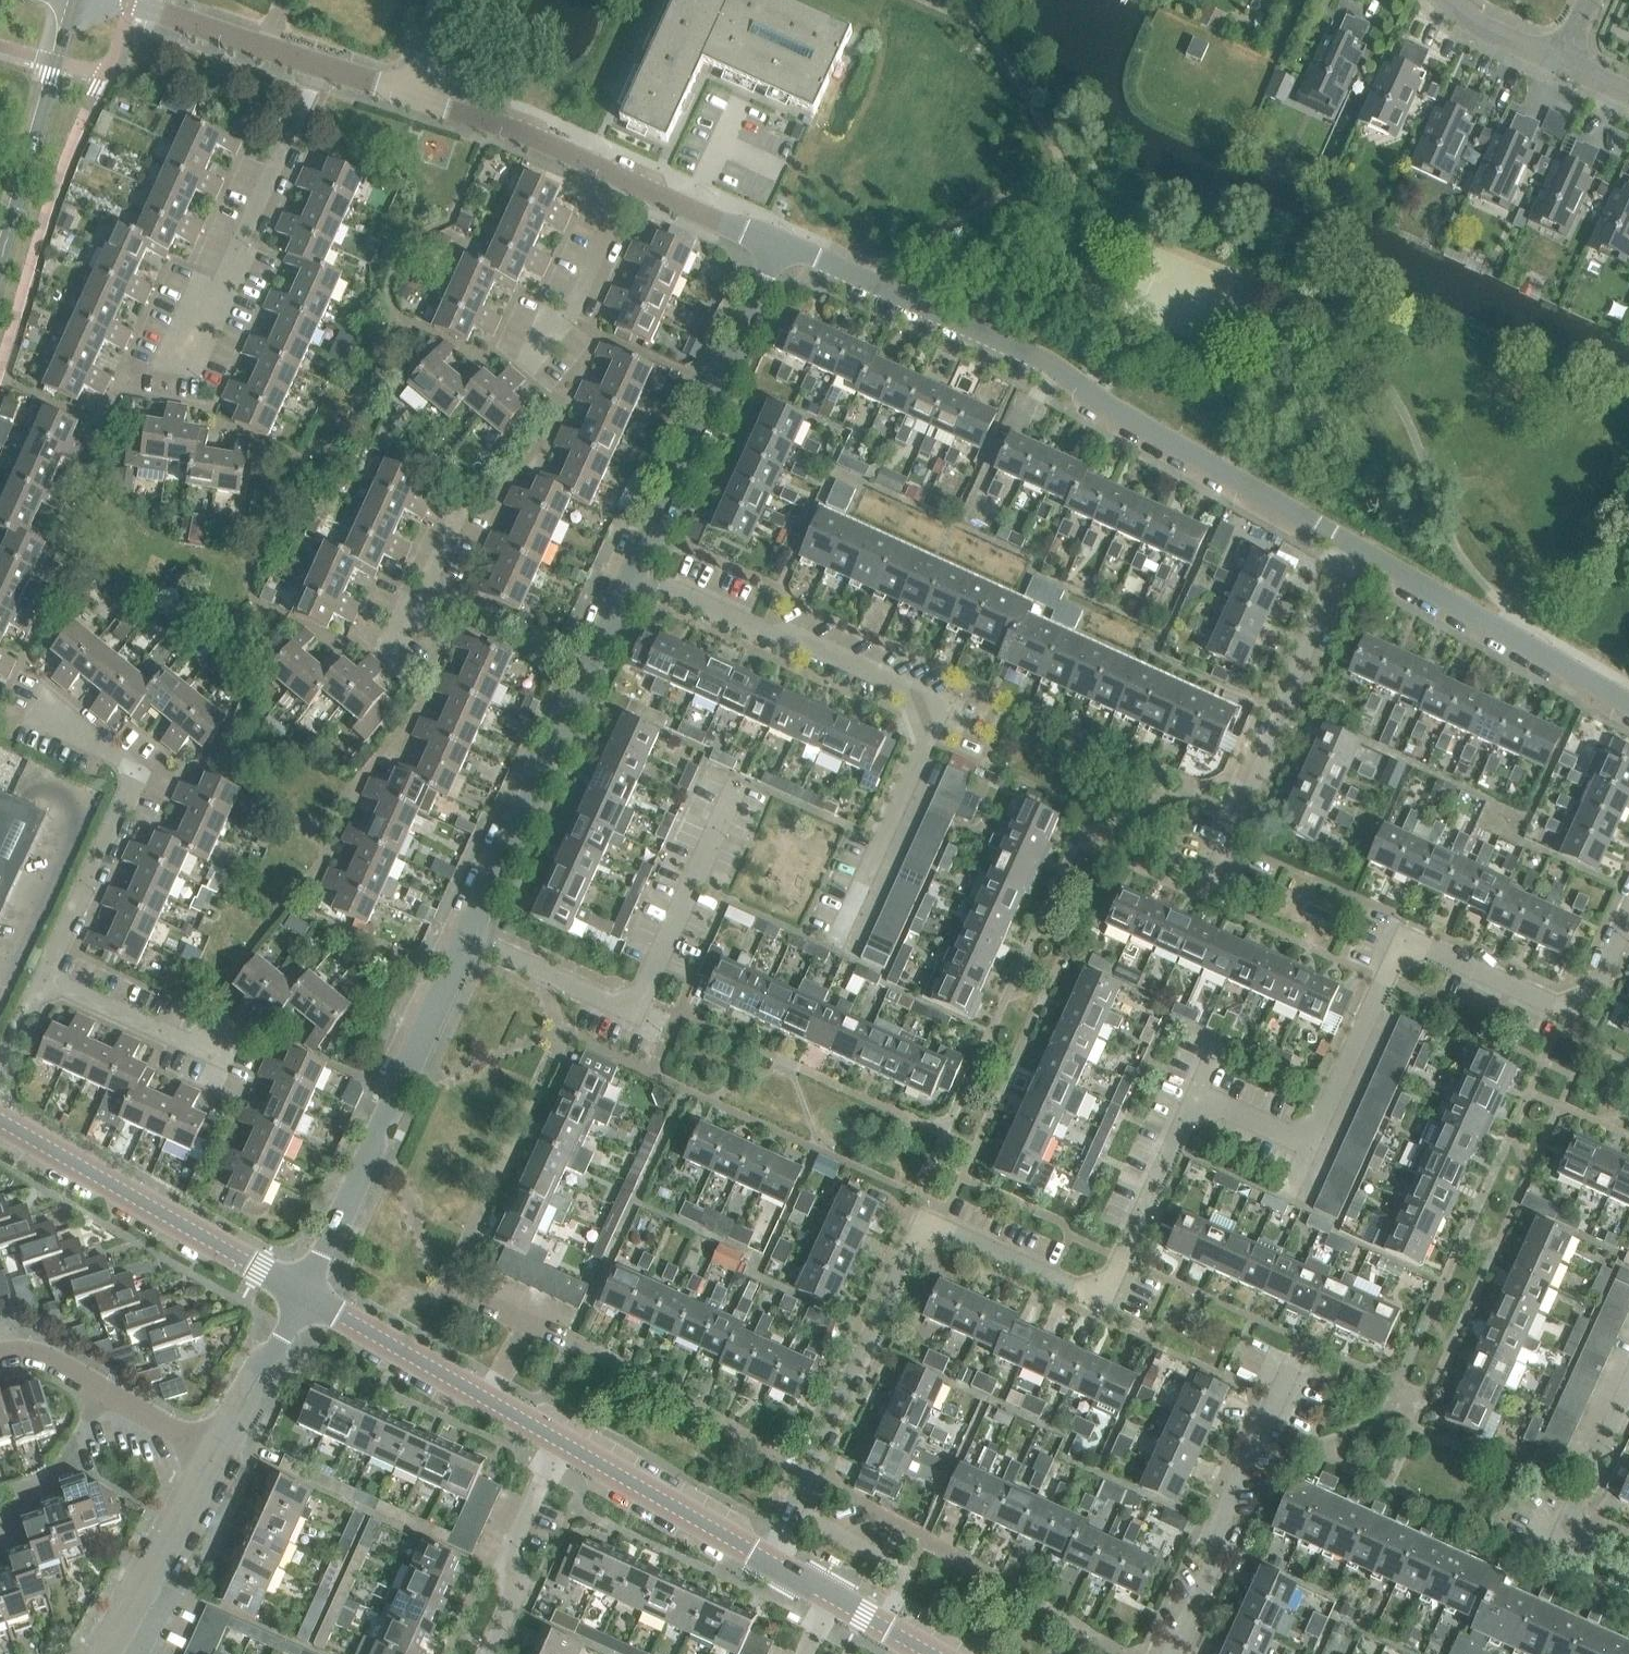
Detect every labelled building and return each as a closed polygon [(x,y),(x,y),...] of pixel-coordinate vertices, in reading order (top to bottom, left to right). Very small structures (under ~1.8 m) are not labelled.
[(620,121),(667,142),(703,63),(812,113),(814,114),(852,32),(782,0),(675,0),(620,121)] [(1206,6),(1199,23),(1215,31),(1223,13),(1206,6)] [(1324,37),(1301,90),(1327,102),(1334,100),(1341,84),(1345,86),(1360,53),(1354,51),(1366,25),(1346,15),(1334,42),(1324,37)] [(1201,62),(1208,45),(1193,39),(1185,56),(1201,62)] [(1300,45),(1290,40),(1282,58),(1292,62),(1300,45)] [(1393,69),(1384,64),(1360,117),(1387,129),(1393,127),(1400,111),(1405,113),(1420,80),(1414,78),(1425,52),(1405,42),(1393,69)] [(1284,105),(1295,82),(1276,73),(1265,96),(1284,105)] [(1443,90),(1432,85),(1427,97),(1438,102),(1443,90)] [(1411,163),(1438,174),(1445,172),(1452,156),(1456,158),(1471,125),(1465,123),(1477,96),(1457,87),(1445,114),(1435,109),(1411,163)] [(166,92),(160,106),(190,119),(196,105),(166,92)] [(117,109),(114,116),(130,123),(133,116),(117,109)] [(1550,110),(1543,128),(1549,131),(1561,141),(1565,132),(1562,130),(1567,117),(1550,110)] [(1504,141),(1495,136),(1471,190),(1497,202),(1504,199),(1511,183),(1516,185),(1530,152),(1524,150),(1536,124),(1516,114),(1504,141)] [(93,133),(105,138),(110,128),(98,122),(93,133)] [(177,146),(210,161),(216,148),(235,156),(240,145),(188,122),(177,146)] [(1494,134),(1484,130),(1478,144),(1488,148),(1494,134)] [(1590,179),(1584,177),(1596,150),(1576,141),(1564,168),(1554,163),(1548,178),(1530,216),(1557,228),(1564,226),(1571,210),(1575,212),(1590,179)] [(95,164),(101,149),(90,144),(84,159),(95,164)] [(204,174),(210,161),(177,146),(167,168),(219,192),(223,183),(204,174)] [(1541,157),(1535,172),(1548,178),(1554,163),(1552,162),(1544,159),(1541,157)] [(300,178),(352,202),(362,178),(329,163),(323,176),(305,168),(300,178)] [(167,168),(157,191),(190,205),(196,192),(214,201),(219,192),(167,168)] [(515,200),(568,224),(573,214),(552,205),(559,192),(526,177),(515,200)] [(315,196),(309,210),(341,224),(352,202),(300,178),(296,188),(315,196)] [(1348,196),(1344,182),(1331,185),(1334,199),(1348,196)] [(1614,190),(1590,243),(1617,256),(1623,253),(1628,240),(1628,182),(1624,195),(1614,190)] [(1607,200),(1613,188),(1602,183),(1596,195),(1607,200)] [(184,219),(190,205),(157,191),(147,213),(198,237),(202,227),(184,219)] [(515,200),(505,223),(538,238),(544,224),(564,233),(568,224),(515,200)] [(1512,225),(1522,229),(1529,213),(1520,209),(1512,225)] [(284,214),(279,223),(331,247),(341,224),(309,210),(303,223),(284,214)] [(74,218),(71,217),(62,213),(56,226),(68,232),(74,218)] [(194,246),(198,237),(147,213),(137,234),(169,249),(175,238),(194,246)] [(462,213),(456,225),(467,231),(473,219),(462,213)] [(321,268),(331,247),(279,223),(275,233),(294,241),(289,254),(321,268)] [(531,252),(538,238),(505,223),(494,246),(547,270),(551,261),(531,252)] [(169,249),(137,234),(118,226),(107,251),(140,266),(146,253),(164,261),(169,249)] [(447,250),(452,239),(439,233),(434,244),(447,250)] [(635,244),(631,253),(692,280),(694,276),(684,272),(693,252),(659,237),(653,252),(635,244)] [(494,246),(485,266),(518,281),(523,270),(543,279),(547,270),(494,246)] [(134,279),(140,266),(107,251),(96,274),(147,297),(152,288),(134,279)] [(639,283),(672,299),(681,280),(690,284),(692,280),(631,253),(627,261),(645,270),(639,283)] [(304,273),(297,287),(329,301),(340,277),(321,268),(289,254),(284,264),(304,273)] [(485,266),(466,258),(455,283),(489,298),(495,285),(513,294),(518,281),(485,266)] [(143,307),(147,297),(96,274),(86,297),(119,312),(125,299),(143,307)] [(421,284),(406,277),(402,285),(417,291),(421,284)] [(455,283),(445,305),(494,328),(497,329),(501,319),(483,311),(489,298),(455,283)] [(614,289),(610,298),(662,321),(672,299),(639,283),(632,297),(614,289)] [(412,290),(401,285),(396,295),(407,300),(412,290)] [(319,324),(329,301),(297,287),(291,300),(271,291),(267,301),(319,324)] [(113,325),(119,312),(86,297),(76,319),(127,342),(131,333),(113,325)] [(662,321),(610,298),(606,307),(624,315),(615,336),(630,343),(633,337),(651,345),(662,321)] [(282,319),(277,332),(309,347),(319,324),(267,301),(263,310),(282,319)] [(497,329),(494,328),(445,305),(434,329),(467,344),(473,330),(492,339),(497,329)] [(42,316),(33,312),(27,323),(36,328),(42,316)] [(122,352),(127,342),(76,319),(65,342),(98,357),(105,344),(122,352)] [(788,354),(811,365),(827,331),(803,320),(788,354)] [(692,337),(703,342),(707,332),(697,328),(692,337)] [(827,331),(811,365),(836,376),(852,342),(827,331)] [(298,369),(309,347),(277,332),(271,345),(251,336),(246,345),(298,369)] [(361,342),(349,336),(346,335),(335,358),(339,360),(349,365),(361,342)] [(703,342),(692,337),(684,355),(696,361),(705,343),(703,342)] [(434,357),(443,347),(433,339),(425,349),(434,357)] [(31,345),(23,342),(21,348),(28,351),(31,345)] [(106,388),(110,379),(92,371),(98,357),(65,342),(55,365),(106,388)] [(877,353),(852,342),(836,376),(860,387),(857,393),(858,394),(877,353)] [(446,343),(409,387),(429,403),(452,375),(440,365),(453,349),(446,343)] [(256,377),(288,392),(298,369),(246,345),(242,355),(262,364),(256,377)] [(609,377),(642,393),(652,370),(601,347),(597,355),(615,364),(609,377)] [(858,394),(884,405),(899,370),(876,360),(879,354),(877,353),(858,394)] [(776,378),(786,383),(793,369),(783,364),(776,378)] [(55,365),(44,388),(77,403),(84,389),(102,397),(106,388),(55,365)] [(462,383),(452,375),(429,403),(448,419),(461,404),(485,375),(476,367),(462,383)] [(480,419),(494,402),(517,375),(509,368),(496,383),(485,375),(461,404),(480,419)] [(899,370),(884,405),(906,415),(907,415),(922,381),(899,370)] [(517,375),(494,402),(480,419),(499,435),(501,434),(508,425),(524,406),(511,396),(524,381),(517,375)] [(811,394),(817,380),(807,375),(800,390),(811,394)] [(230,381),(226,391),(278,414),(288,392),(256,377),(250,390),(230,381)] [(584,383),(580,392),(632,416),(642,393),(609,377),(602,391),(584,383)] [(907,415),(906,415),(895,440),(905,444),(906,445),(917,420),(931,426),(947,392),(922,381),(907,415)] [(825,401),(835,405),(842,391),(831,386),(825,401)] [(241,409),(235,423),(267,438),(278,414),(226,391),(221,400),(241,409)] [(595,410),(589,423),(621,438),(632,416),(580,392),(576,401),(595,410)] [(931,426),(955,437),(971,403),(947,392),(931,426)] [(0,411),(0,416),(12,420),(18,402),(4,398),(0,411)] [(811,403),(807,412),(817,417),(821,408),(811,403)] [(955,437),(982,450),(998,415),(971,403),(955,437)] [(166,474),(168,462),(177,406),(167,405),(163,425),(147,423),(146,429),(131,427),(125,467),(166,474)] [(770,405),(759,430),(794,446),(805,421),(770,405)] [(188,408),(177,406),(168,462),(191,466),(197,430),(184,428),(188,408)] [(33,435),(85,459),(89,450),(71,441),(78,426),(44,411),(33,435)] [(652,424),(663,429),(668,418),(662,415),(655,417),(652,424)] [(564,428),(559,437),(611,461),(621,438),(589,423),(582,436),(564,428)] [(508,425),(501,434),(507,439),(514,430),(508,425)] [(188,487),(213,491),(219,456),(204,454),(208,432),(197,430),(191,466),(188,487)] [(783,470),(794,446),(759,430),(748,454),(783,470)] [(81,468),(85,459),(33,435),(23,458),(56,473),(62,460),(81,468)] [(999,470),(1024,482),(1040,447),(1015,435),(999,470)] [(213,491),(239,495),(249,439),(237,437),(233,458),(219,456),(213,491)] [(600,484),(611,461),(559,437),(555,447),(574,455),(567,469),(600,484)] [(930,456),(936,441),(926,437),(919,451),(930,456)] [(823,459),(827,452),(819,449),(821,446),(806,439),(802,449),(823,459)] [(657,445),(646,440),(642,447),(653,452),(657,445)] [(895,440),(893,444),(903,449),(905,444),(895,440)] [(262,445),(257,455),(266,459),(271,449),(262,445)] [(944,462),(950,449),(944,446),(938,459),(944,462)] [(1024,482),(1049,493),(1064,458),(1040,447),(1024,482)] [(954,467),(961,452),(950,448),(944,462),(954,467)] [(772,495),(783,470),(748,454),(737,479),(772,495)] [(858,464),(842,457),(837,467),(853,474),(858,464)] [(23,458),(13,480),(65,504),(69,495),(50,486),(56,473),(23,458)] [(1068,510),(1070,511),(1089,469),(1064,458),(1049,493),(1071,503),(1068,510)] [(420,478),(385,462),(374,486),(427,510),(432,501),(413,492),(420,478)] [(805,481),(810,470),(795,463),(790,474),(805,481)] [(869,469),(858,464),(853,474),(865,479),(869,469)] [(131,489),(134,471),(120,468),(117,487),(131,489)] [(538,486),(570,500),(589,509),(600,484),(567,469),(561,482),(543,474),(538,486)] [(1070,511),(1094,522),(1110,487),(1086,477),(1090,469),(1089,469),(1070,511)] [(906,482),(881,472),(876,484),(900,494),(906,482)] [(726,503),(761,519),(783,529),(787,519),(788,519),(765,509),(772,495),(737,479),(726,503)] [(61,514),(65,504),(13,480),(2,503),(35,518),(41,505),(61,514)] [(997,499),(1004,485),(994,480),(987,495),(997,499)] [(845,513),(856,490),(836,481),(825,504),(845,513)] [(427,510),(374,486),(364,509),(398,525),(404,511),(423,520),(427,510)] [(514,488),(510,498),(561,521),(570,500),(538,486),(533,497),(514,488)] [(1094,522),(1118,533),(1134,498),(1110,487),(1094,522)] [(794,505),(799,494),(784,488),(779,498),(794,505)] [(909,488),(905,496),(922,503),(926,495),(909,488)] [(633,499),(624,495),(619,506),(628,511),(633,499)] [(937,506),(942,508),(945,506),(947,499),(941,497),(936,500),(937,506)] [(518,529),(550,544),(561,521),(510,498),(506,507),(525,516),(518,529)] [(1118,533),(1143,544),(1158,509),(1134,498),(1118,533)] [(1046,522),(1052,507),(1042,502),(1035,517),(1046,522)] [(35,518),(2,503),(0,508),(0,529),(11,535),(44,550),(49,540),(29,531),(35,518)] [(749,545),(761,519),(726,503),(714,529),(749,545)] [(398,525),(364,509),(354,532),(406,556),(411,546),(392,538),(398,525)] [(1143,544),(1167,555),(1183,520),(1158,509),(1143,544)] [(1028,618),(1033,608),(824,513),(804,557),(1003,648),(999,657),(1216,756),(1236,712),(1028,618)] [(961,514),(958,520),(966,524),(969,518),(961,514)] [(315,535),(322,522),(312,517),(306,530),(315,535)] [(701,541),(707,526),(693,519),(686,534),(701,541)] [(787,519),(783,529),(788,532),(789,532),(794,522),(787,519)] [(1065,543),(1074,524),(1064,519),(1055,539),(1065,543)] [(1208,532),(1183,520),(1167,555),(1192,566),(1208,532)] [(202,543),(205,531),(191,528),(188,541),(202,543)] [(493,534),(489,543),(540,567),(550,544),(518,529),(512,543),(493,534)] [(1018,548),(1023,538),(1009,531),(1004,542),(1018,548)] [(1092,550),(1099,535),(1088,531),(1082,545),(1092,550)] [(354,532),(344,553),(378,569),(384,556),(402,565),(406,556),(354,532)] [(788,532),(782,546),(792,550),(798,536),(789,532),(788,532)] [(38,563),(44,550),(11,535),(1,557),(53,581),(57,572),(38,563)] [(1116,561),(1123,546),(1112,541),(1106,556),(1116,561)] [(530,589),(540,567),(489,543),(485,552),(504,561),(498,575),(530,589)] [(1224,554),(1239,561),(1243,550),(1229,544),(1224,554)] [(373,580),(378,569),(344,553),(326,545),(315,570),(349,585),(355,572),(373,580)] [(1141,572),(1147,558),(1137,553),(1130,567),(1131,568),(1128,575),(1136,579),(1140,571),(1141,572)] [(1255,553),(1244,578),(1278,594),(1290,569),(1255,553)] [(53,581),(1,557),(0,560),(0,585),(23,595),(29,582),(49,591),(53,581)] [(1161,564),(1154,578),(1152,585),(1162,589),(1165,583),(1172,569),(1161,564)] [(1228,585),(1232,575),(1218,568),(1213,579),(1228,585)] [(587,574),(574,569),(570,578),(583,584),(587,574)] [(305,592),(357,616),(361,607),(342,598),(349,585),(315,570),(305,592)] [(472,579),(468,589),(519,613),(530,589),(498,575),(492,588),(472,579)] [(1055,611),(1060,601),(1064,592),(1033,577),(1024,597),(1054,611),(1055,611)] [(1267,618),(1278,594),(1244,578),(1233,603),(1267,618)] [(23,595),(0,585),(0,612),(32,627),(36,618),(17,609),(23,595)] [(1188,594),(1210,604),(1214,595),(1192,586),(1188,594)] [(1108,599),(1114,602),(1118,594),(1111,591),(1108,599)] [(353,625),(357,616),(305,592),(294,616),(327,631),(334,616),(353,625)] [(1083,611),(1060,601),(1055,611),(1054,611),(1050,620),(1074,631),(1083,611)] [(1233,603),(1222,627),(1256,643),(1267,618),(1233,603)] [(1034,608),(1032,614),(1037,617),(1040,610),(1034,608)] [(1182,610),(1178,620),(1190,626),(1194,616),(1182,610)] [(28,635),(32,627),(0,612),(0,639),(3,640),(9,627),(28,635)] [(516,622),(527,627),(531,618),(520,613),(516,622)] [(65,663),(51,679),(59,686),(96,642),(76,625),(53,653),(65,663)] [(205,626),(193,640),(202,648),(214,633),(205,626)] [(1210,652),(1245,668),(1256,643),(1222,627),(1210,652)] [(269,674),(289,691),(313,662),(302,652),(314,637),(305,630),(269,674)] [(687,649),(645,631),(629,667),(657,679),(651,692),(654,693),(652,696),(663,702),(687,649)] [(467,669),(501,684),(512,660),(460,637),(455,647),(473,655),(467,669)] [(1350,673),(1375,684),(1391,650),(1366,638),(1358,654),(1345,649),(1340,659),(1353,665),(1350,673)] [(116,658),(96,642),(59,686),(68,693),(81,676),(92,685),(116,658)] [(174,642),(168,649),(169,655),(176,661),(184,651),(174,642)] [(687,649),(670,686),(695,697),(712,661),(687,649)] [(1416,661),(1391,650),(1375,684),(1400,695),(1416,661)] [(12,672),(16,663),(0,656),(0,667),(12,672)] [(313,662),(289,691),(309,707),(322,692),(345,663),(337,656),(325,671),(313,662)] [(322,692),(340,707),(377,662),(369,656),(356,671),(345,663),(322,692)] [(134,673),(116,658),(92,685),(103,695),(90,711),(98,718),(134,673)] [(712,661),(695,697),(720,708),(737,672),(712,661)] [(1421,712),(1437,678),(1440,672),(1416,661),(1400,695),(1423,705),(1420,712),(1421,712)] [(372,684),(384,668),(377,662),(340,707),(359,723),(353,731),(337,750),(349,761),(365,741),(387,714),(383,710),(387,705),(380,699),(384,694),(372,684)] [(1216,665),(1211,676),(1244,691),(1249,680),(1216,665)] [(12,672),(0,667),(0,678),(7,681),(12,672)] [(443,674),(439,683),(491,707),(501,684),(467,669),(461,682),(443,674)] [(152,706),(163,715),(186,688),(166,672),(152,688),(129,716),(138,723),(152,706)] [(745,719),(762,683),(737,672),(720,708),(745,719)] [(152,688),(134,673),(98,718),(106,724),(119,708),(129,716),(152,688)] [(1421,712),(1445,723),(1461,689),(1437,678),(1421,712)] [(446,715),(480,730),(491,707),(439,683),(434,693),(452,701),(446,715)] [(762,683),(745,719),(770,731),(787,695),(762,683)] [(205,704),(186,688),(163,715),(175,725),(161,742),(168,748),(205,704)] [(1445,723),(1470,735),(1486,701),(1461,689),(1445,723)] [(1375,713),(1382,699),(1371,694),(1365,709),(1375,713)] [(787,695),(770,731),(795,742),(812,706),(787,695)] [(535,715),(540,704),(528,698),(523,710),(535,715)] [(653,723),(658,713),(631,700),(626,710),(653,723)] [(1470,735),(1494,746),(1510,712),(1486,701),(1470,735)] [(225,721),(205,704),(168,748),(176,755),(190,738),(202,748),(225,721)] [(1400,724),(1406,710),(1396,705),(1389,720),(1398,724),(1400,724)] [(812,706),(795,742),(820,753),(837,717),(812,706)] [(1494,746),(1519,757),(1535,723),(1510,712),(1494,746)] [(668,717),(658,713),(653,723),(663,727),(668,717)] [(422,720),(418,729),(470,753),(480,730),(446,715),(440,728),(422,720)] [(505,724),(519,730),(523,721),(509,715),(505,724)] [(660,734),(624,717),(613,743),(649,760),(660,734)] [(837,717),(820,753),(845,765),(862,729),(837,717)] [(1389,720),(1384,731),(1393,735),(1398,724),(1389,720)] [(1421,741),(1428,727),(1417,722),(1411,737),(1421,741)] [(702,744),(707,734),(681,723),(677,733),(702,744)] [(1519,757),(1545,769),(1559,735),(1535,723),(1519,757)] [(431,746),(425,760),(460,775),(470,753),(418,729),(414,738),(431,746)] [(872,792),(894,743),(862,729),(845,765),(865,774),(859,786),(872,792)] [(1324,729),(1313,754),(1347,769),(1358,744),(1324,729)] [(1446,752),(1452,738),(1442,734),(1435,748),(1446,752)] [(501,756),(512,760),(517,747),(506,743),(501,756)] [(649,760),(613,743),(601,768),(637,784),(649,760)] [(1470,763),(1477,749),(1466,745),(1460,759),(1470,763)] [(1577,756),(1592,762),(1596,752),(1582,746),(1577,756)] [(714,749),(709,759),(724,766),(729,756),(714,749)] [(1557,764),(1571,770),(1576,760),(1562,753),(1561,756),(1557,764)] [(1336,794),(1347,769),(1313,754),(1302,778),(1336,794)] [(1397,786),(1405,760),(1388,754),(1380,781),(1397,786)] [(1628,796),(1628,794),(1628,765),(1605,754),(1593,780),(1628,796)] [(737,760),(729,756),(724,766),(733,770),(737,760)] [(1495,774),(1501,760),(1491,756),(1484,770),(1495,774)] [(396,776),(437,794),(449,800),(460,775),(425,760),(419,773),(401,765),(396,776)] [(683,775),(693,780),(698,767),(688,763),(683,775)] [(1454,771),(1465,776),(1469,767),(1458,763),(1454,771)] [(1371,780),(1376,770),(1362,764),(1357,774),(1371,780)] [(948,767),(942,778),(966,789),(972,777),(948,767)] [(1519,786),(1525,771),(1515,767),(1509,781),(1519,786)] [(590,793),(626,809),(637,784),(601,768),(590,793)] [(974,774),(982,777),(984,771),(977,768),(974,774)] [(1581,787),(1585,777),(1571,770),(1566,780),(1581,787)] [(774,789),(779,779),(765,773),(761,783),(774,789)] [(693,780),(683,775),(678,786),(688,791),(693,780)] [(391,788),(371,779),(367,788),(419,811),(428,815),(437,794),(396,776),(391,788)] [(181,783),(177,792),(230,816),(240,793),(206,777),(200,791),(181,783)] [(961,800),(966,789),(942,778),(937,790),(961,800)] [(1302,778),(1291,803),(1324,818),(1336,794),(1302,778)] [(789,783),(779,779),(774,789),(784,793),(789,783)] [(1617,820),(1628,796),(1593,780),(1582,805),(1617,820)] [(1453,794),(1456,787),(1443,781),(1440,788),(1453,794)] [(1476,787),(1486,791),(1488,787),(1479,782),(1476,787)] [(409,833),(419,811),(367,788),(363,796),(383,805),(377,819),(409,833)] [(1360,805),(1365,794),(1351,788),(1346,798),(1360,805)] [(957,809),(961,800),(937,790),(933,799),(957,809)] [(1023,801),(1012,827),(1052,846),(1053,845),(1048,842),(1059,818),(1044,811),(1050,799),(1033,791),(1031,790),(1025,802),(1023,801)] [(824,811),(833,792),(831,791),(827,801),(815,795),(811,805),(824,811)] [(49,815),(0,792),(0,857),(24,869),(49,815)] [(219,839),(230,816),(177,792),(173,801),(191,810),(185,823),(219,839)] [(843,796),(833,792),(824,811),(834,816),(839,806),(843,796)] [(634,813),(626,809),(590,793),(579,818),(615,834),(615,833),(623,837),(634,813)] [(976,811),(981,799),(971,794),(966,806),(976,811)] [(1570,811),(1574,801),(1560,794),(1555,805),(1570,811)] [(951,823),(957,809),(933,799),(927,812),(951,823)] [(474,809),(480,812),(483,805),(477,803),(474,809)] [(1280,828),(1313,843),(1324,818),(1291,803),(1280,828)] [(1606,845),(1617,820),(1582,805),(1571,829),(1606,845)] [(976,811),(966,806),(960,818),(971,822),(976,811)] [(1384,827),(1369,860),(1394,872),(1409,839),(1410,839),(1421,815),(1411,810),(1400,834),(1384,827)] [(946,834),(951,823),(927,812),(922,823),(946,834)] [(1349,829),(1354,819),(1339,812),(1335,823),(1349,829)] [(660,825),(670,830),(676,817),(666,813),(660,825)] [(458,818),(454,827),(471,834),(475,826),(458,818)] [(603,859),(604,858),(609,846),(620,850),(625,838),(623,837),(615,833),(615,834),(579,818),(567,843),(603,859)] [(351,823),(347,832),(399,856),(409,833),(377,819),(371,832),(351,823)] [(1559,835),(1563,825),(1549,819),(1544,829),(1559,835)] [(1409,839),(1394,872),(1418,883),(1434,850),(1445,826),(1435,822),(1424,845),(1410,839),(1409,839)] [(179,836),(161,827),(156,838),(189,854),(208,863),(219,839),(185,823),(179,836)] [(922,823),(917,835),(941,845),(946,834),(922,823)] [(670,830),(660,825),(655,836),(665,841),(670,830)] [(1475,825),(1471,834),(1478,837),(1481,829),(1482,828),(1478,826),(1475,825)] [(988,846),(1000,852),(1041,871),(1052,846),(1012,827),(1006,840),(993,835),(988,846)] [(1595,870),(1606,845),(1571,829),(1560,854),(1595,870)] [(399,856),(347,832),(343,841),(362,850),(356,863),(388,878),(399,856)] [(1434,850),(1418,883),(1443,894),(1458,861),(1469,837),(1459,832),(1448,856),(1434,850)] [(936,856),(941,845),(917,835),(912,846),(936,856)] [(131,842),(127,852),(179,876),(189,854),(156,838),(150,851),(131,842)] [(1338,855),(1342,844),(1328,838),(1323,848),(1338,855)] [(614,863),(604,858),(603,859),(567,843),(556,868),(592,884),(600,866),(610,871),(614,863)] [(943,856),(953,861),(958,849),(948,844),(943,856)] [(1483,872),(1494,848),(1484,844),(1473,868),(1458,861),(1443,894),(1467,906),(1483,872)] [(931,867),(936,856),(912,846),(907,857),(931,867)] [(169,898),(179,876),(127,852),(123,861),(141,869),(135,883),(169,898)] [(1000,852),(989,877),(1025,894),(1025,893),(1030,895),(1041,871),(1000,852)] [(1512,874),(1519,859),(1508,855),(1502,869),(1512,874)] [(953,861),(943,856),(938,868),(948,872),(953,861)] [(24,869),(0,857),(0,921),(24,869)] [(926,879),(931,867),(907,857),(902,868),(926,879)] [(231,862),(227,871),(236,875),(240,866),(231,862)] [(330,868),(326,877),(378,901),(388,878),(356,863),(350,877),(330,868)] [(637,875),(647,879),(653,867),(643,863),(637,875)] [(456,869),(446,864),(441,875),(451,880),(456,869)] [(556,868),(544,893),(580,909),(581,909),(592,884),(556,868)] [(921,890),(926,879),(902,868),(897,879),(921,890)] [(214,873),(207,889),(217,893),(227,872),(222,869),(220,875),(214,873)] [(1483,872),(1467,906),(1490,916),(1487,921),(1489,922),(1505,889),(1508,883),(1483,872)] [(1533,891),(1540,876),(1530,872),(1523,886),(1533,891)] [(626,900),(636,904),(647,879),(637,875),(626,900)] [(378,901),(326,877),(322,887),(341,896),(334,911),(367,926),(378,901)] [(1014,919),(1025,894),(989,877),(984,889),(975,885),(969,898),(978,902),(1014,919)] [(409,888),(418,891),(422,882),(413,879),(409,888)] [(915,901),(921,890),(897,879),(892,890),(915,901)] [(129,896),(110,887),(106,897),(159,921),(169,898),(135,883),(129,896)] [(1529,900),(1514,933),(1538,945),(1554,911),(1564,887),(1554,883),(1543,906),(1529,900)] [(217,894),(217,893),(207,889),(202,887),(192,909),(201,913),(211,891),(217,894)] [(1505,889),(1489,922),(1514,933),(1529,900),(1505,889)] [(892,890),(886,902),(910,912),(915,901),(892,890)] [(1104,925),(1129,936),(1145,902),(1120,891),(1104,925)] [(580,909),(544,893),(533,918),(569,935),(576,918),(587,923),(591,913),(581,909),(580,909)] [(930,911),(936,899),(926,894),(920,906),(930,911)] [(1582,913),(1589,899),(1578,894),(1572,908),(1582,913)] [(148,943),(159,921),(106,897),(102,906),(120,914),(114,928),(148,943)] [(615,925),(625,929),(636,904),(626,900),(615,924),(615,925)] [(905,923),(910,912),(886,902),(881,913),(905,923)] [(1002,944),(1014,919),(978,902),(966,927),(1002,944)] [(1169,912),(1145,902),(1129,936),(1153,947),(1169,912)] [(419,920),(430,925),(436,911),(425,906),(419,920)] [(930,911),(920,906),(909,931),(919,936),(930,911)] [(1554,911),(1538,945),(1564,956),(1579,922),(1554,911)] [(1193,923),(1169,912),(1153,947),(1177,958),(1193,923)] [(900,934),(905,923),(881,913),(876,924),(900,934)] [(752,929),(766,935),(770,925),(756,919),(752,929)] [(375,930),(355,921),(351,928),(372,938),(375,930)] [(190,934),(193,926),(185,922),(181,931),(190,934)] [(1193,923),(1177,958),(1201,969),(1217,934),(1193,923)] [(876,924),(871,935),(895,945),(900,934),(876,924)] [(611,934),(610,936),(620,940),(625,929),(615,925),(611,934)] [(770,925),(766,935),(776,940),(780,930),(770,925)] [(1002,944),(966,927),(955,952),(991,969),(1002,944)] [(137,967),(148,943),(114,928),(108,941),(90,933),(85,943),(137,967)] [(1241,945),(1217,934),(1201,969),(1225,980),(1241,945)] [(890,957),(895,945),(871,935),(866,947),(890,957)] [(802,952),(815,958),(820,948),(806,942),(802,952)] [(908,961),(913,949),(903,944),(897,956),(908,961)] [(1249,948),(1241,945),(1225,980),(1249,991),(1266,954),(1267,951),(1251,944),(1249,948)] [(732,1009),(748,973),(755,959),(743,954),(737,968),(724,962),(725,959),(723,952),(713,947),(699,977),(713,983),(706,998),(732,1009)] [(884,969),(890,957),(866,947),(861,959),(884,969)] [(820,948),(815,958),(825,962),(830,952),(820,948)] [(991,969),(955,952),(949,950),(944,960),(939,958),(933,973),(979,994),(991,969)] [(1270,956),(1266,954),(1249,991),(1273,1002),(1290,965),(1291,961),(1276,954),(1273,959),(1269,957),(1270,956)] [(1088,965),(1111,975),(1116,965),(1092,955),(1088,965)] [(897,956),(892,968),(902,972),(908,961),(897,956)] [(248,998),(234,1015),(242,1021),(278,976),(258,960),(236,988),(248,998)] [(853,975),(865,980),(869,970),(858,965),(853,975)] [(1129,971),(1116,965),(1111,975),(1124,981),(1129,971)] [(1294,966),(1290,965),(1273,1002),(1297,1013),(1313,977),(1293,968),(1294,966)] [(865,980),(876,986),(881,976),(869,970),(865,980)] [(1083,971),(1072,996),(1108,1013),(1119,987),(1083,971)] [(773,984),(748,973),(732,1009),(757,1020),(773,984)] [(921,998),(932,1003),(968,1020),(979,994),(933,973),(921,998)] [(330,992),(310,975),(297,992),(274,1020),(282,1027),(295,1011),(307,1021),(330,992)] [(297,992),(278,976),(242,1021),(249,1028),(263,1011),(274,1020),(297,992)] [(1337,988),(1313,977),(1297,1013),(1322,1024),(1337,988)] [(1149,992),(1161,998),(1165,988),(1153,982),(1149,992)] [(757,1020),(782,1032),(798,996),(773,984),(757,1020)] [(896,1005),(901,995),(889,990),(884,1000),(896,1005)] [(314,1053),(350,1008),(330,992),(307,1021),(318,1030),(305,1046),(314,1053)] [(782,1032),(806,1043),(823,1007),(798,996),(782,1032)] [(1122,1019),(1108,1013),(1072,996),(1060,1021),(1096,1038),(1102,1025),(1117,1029),(1122,1019)] [(834,1012),(823,1007),(806,1043),(831,1054),(848,1018),(847,1018),(853,1005),(840,1000),(834,1012)] [(923,1017),(935,1023),(940,1013),(914,1001),(908,1015),(923,1017)] [(1171,1013),(1179,1017),(1184,1007),(1175,1003),(1171,1013)] [(1199,1013),(1184,1007),(1179,1017),(1195,1023),(1199,1013)] [(1212,1013),(1205,1029),(1227,1039),(1238,1016),(1227,1011),(1224,1018),(1212,1013)] [(951,1018),(940,1013),(935,1023),(946,1028),(951,1018)] [(1626,1013),(1620,1027),(1624,1028),(1623,1031),(1628,1034),(1628,1014),(1626,1013)] [(54,1026),(39,1060),(62,1070),(86,1018),(77,1014),(68,1033),(54,1026)] [(1238,1016),(1227,1039),(1240,1044),(1245,1034),(1233,1029),(1239,1017),(1238,1016)] [(1144,1029),(1154,1034),(1160,1021),(1150,1017),(1144,1029)] [(1395,1028),(1419,1039),(1424,1027),(1400,1017),(1395,1028)] [(87,1041),(95,1022),(86,1018),(62,1070),(85,1081),(100,1047),(87,1041)] [(872,1030),(848,1018),(831,1054),(856,1066),(872,1030)] [(1096,1038),(1060,1021),(1049,1046),(1085,1062),(1096,1038)] [(1390,1039),(1414,1050),(1419,1039),(1395,1028),(1390,1039)] [(1139,1040),(1149,1045),(1154,1034),(1144,1029),(1139,1040)] [(872,1030),(856,1066),(881,1077),(897,1041),(872,1030)] [(108,1091),(132,1039),(122,1035),(113,1053),(100,1047),(85,1081),(108,1091)] [(332,1038),(327,1051),(336,1055),(341,1042),(332,1038)] [(132,1062),(140,1043),(132,1039),(108,1091),(102,1105),(124,1115),(145,1068),(132,1062)] [(1385,1051),(1408,1062),(1414,1050),(1390,1039),(1385,1051)] [(881,1077),(906,1088),(922,1052),(897,1041),(881,1077)] [(1419,1055),(1429,1060),(1434,1049),(1424,1044),(1419,1055)] [(1269,1045),(1264,1055),(1276,1060),(1280,1050),(1269,1045)] [(1049,1046),(1038,1071),(1074,1087),(1085,1062),(1049,1046)] [(922,1052),(906,1088),(931,1100),(937,1087),(949,1092),(966,1055),(949,1048),(943,1062),(922,1052)] [(1511,1066),(1475,1049),(1463,1075),(1504,1094),(1516,1068),(1511,1066)] [(1280,1050),(1276,1060),(1288,1066),(1293,1056),(1280,1050)] [(1380,1062),(1403,1073),(1408,1062),(1385,1051),(1380,1062)] [(267,1058),(263,1068),(315,1091),(326,1068),(293,1053),(286,1067),(267,1058)] [(1429,1060),(1419,1055),(1413,1067),(1423,1072),(1429,1060)] [(1375,1074),(1398,1084),(1403,1073),(1380,1062),(1375,1074)] [(1122,1079),(1132,1083),(1137,1071),(1127,1067),(1122,1079)] [(145,1068),(124,1115),(121,1120),(144,1130),(159,1097),(146,1091),(154,1072),(145,1068)] [(305,1114),(315,1091),(263,1068),(259,1077),(278,1085),(272,1099),(305,1114)] [(574,1068),(562,1094),(612,1117),(613,1115),(616,1107),(617,1106),(603,1100),(610,1085),(574,1068)] [(1074,1087),(1038,1071),(1027,1096),(1063,1112),(1074,1087)] [(1370,1085),(1393,1095),(1398,1084),(1375,1074),(1370,1085)] [(1504,1094),(1463,1075),(1452,1100),(1488,1117),(1493,1119),(1504,1094)] [(359,1081),(352,1078),(341,1101),(355,1107),(362,1091),(359,1081)] [(1117,1090),(1126,1095),(1132,1083),(1122,1079),(1117,1090)] [(162,1139),(167,1141),(191,1089),(181,1084),(173,1104),(159,1097),(144,1130),(162,1139)] [(1393,1095),(1370,1085),(1364,1096),(1388,1107),(1393,1095)] [(192,1112),(200,1093),(191,1089),(167,1141),(163,1149),(163,1150),(168,1152),(187,1161),(206,1120),(206,1119),(192,1112)] [(551,1118),(582,1133),(587,1135),(593,1122),(607,1128),(612,1117),(562,1094),(551,1118)] [(1396,1105),(1406,1110),(1411,1099),(1401,1094),(1396,1105)] [(1063,1112),(1027,1096),(1016,1121),(1051,1137),(1057,1123),(1068,1128),(1073,1116),(1063,1112)] [(1388,1107),(1364,1096),(1359,1107),(1383,1118),(1388,1107)] [(246,1104),(242,1113),(294,1137),(305,1114),(272,1099),(266,1113),(246,1104)] [(1441,1125),(1476,1142),(1488,1117),(1452,1100),(1441,1125)] [(1406,1110),(1396,1105),(1390,1117),(1401,1122),(1406,1110)] [(616,1107),(613,1115),(618,1118),(622,1109),(617,1106),(616,1107)] [(1359,1107),(1357,1113),(1354,1118),(1378,1129),(1383,1118),(1359,1107)] [(284,1159),(294,1137),(242,1113),(238,1122),(257,1130),(251,1144),(284,1159)] [(657,1138),(665,1120),(654,1115),(646,1131),(648,1132),(647,1133),(657,1138)] [(1109,1133),(1115,1121),(1104,1117),(1099,1129),(1109,1133)] [(576,1146),(582,1133),(551,1118),(539,1143),(590,1166),(595,1155),(576,1146)] [(1378,1129),(1354,1118),(1349,1130),(1373,1140),(1378,1129)] [(1016,1121),(1004,1146),(1040,1162),(1051,1137),(1016,1121)] [(1476,1142),(1441,1125),(1430,1121),(1419,1146),(1465,1167),(1476,1142)] [(686,1161),(711,1173),(727,1138),(702,1126),(686,1161)] [(1109,1133),(1099,1129),(1088,1154),(1098,1158),(1109,1133)] [(1344,1141),(1368,1152),(1373,1140),(1349,1130),(1344,1141)] [(657,1138),(647,1133),(636,1158),(646,1163),(657,1138)] [(711,1173),(736,1184),(752,1149),(727,1138),(711,1173)] [(162,1139),(158,1147),(163,1149),(167,1141),(162,1139)] [(1574,1140),(1557,1175),(1583,1187),(1599,1151),(1574,1140)] [(1363,1163),(1367,1152),(1368,1152),(1344,1141),(1339,1152),(1363,1163)] [(585,1178),(590,1166),(539,1143),(528,1168),(560,1182),(566,1169),(585,1178)] [(245,1157),(226,1149),(222,1158),(274,1182),(284,1159),(251,1144),(245,1157)] [(1389,1149),(1378,1144),(1373,1155),(1384,1160),(1389,1149)] [(1004,1146),(993,1171),(1028,1188),(1043,1195),(1055,1169),(1040,1162),(1004,1146)] [(1407,1170),(1418,1175),(1454,1192),(1465,1167),(1419,1146),(1407,1170)] [(1599,1151),(1583,1187),(1608,1198),(1624,1163),(1626,1158),(1601,1146),(1599,1151)] [(736,1184),(760,1195),(776,1160),(752,1149),(736,1184)] [(1334,1164),(1357,1174),(1363,1163),(1339,1152),(1334,1164)] [(1098,1158),(1088,1154),(1077,1178),(1087,1183),(1098,1158)] [(839,1164),(818,1155),(811,1169),(833,1179),(839,1164)] [(1384,1160),(1373,1155),(1368,1167),(1378,1172),(1384,1160)] [(263,1206),(274,1182),(222,1158),(218,1167),(237,1175),(230,1191),(247,1198),(263,1206)] [(646,1163),(636,1158),(625,1182),(635,1187),(646,1163)] [(776,1160),(760,1195),(785,1207),(801,1172),(776,1160)] [(1628,1207),(1628,1165),(1624,1163),(1608,1198),(1628,1207)] [(1329,1175),(1352,1185),(1357,1174),(1334,1164),(1329,1175)] [(528,1168),(517,1192),(549,1207),(568,1216),(573,1204),(554,1196),(560,1182),(528,1168)] [(1227,1177),(1216,1172),(1212,1182),(1223,1187),(1227,1177)] [(1324,1186),(1347,1197),(1352,1185),(1329,1175),(1324,1186)] [(1458,1193),(1454,1192),(1418,1175),(1412,1188),(1405,1185),(1399,1197),(1407,1200),(1442,1217),(1446,1209),(1450,1211),(1458,1193)] [(1240,1183),(1227,1177),(1223,1187),(1236,1193),(1240,1183)] [(1087,1183),(1077,1178),(1071,1191),(1081,1195),(1087,1183)] [(635,1187),(625,1182),(613,1207),(623,1212),(635,1187)] [(1318,1197),(1342,1208),(1347,1197),(1324,1186),(1318,1197)] [(812,1207),(816,1197),(802,1190),(797,1200),(812,1207)] [(230,1191),(223,1205),(232,1209),(233,1207),(241,1210),(247,1198),(230,1191)] [(844,1191),(833,1217),(866,1232),(878,1206),(844,1191)] [(517,1192),(505,1217),(537,1232),(549,1207),(517,1192)] [(1275,1199),(1265,1194),(1260,1204),(1271,1209),(1275,1199)] [(1351,1205),(1361,1210),(1366,1198),(1356,1194),(1351,1205)] [(1313,1209),(1337,1220),(1342,1208),(1318,1197),(1313,1209)] [(30,1215),(26,1205),(8,1211),(3,1198),(0,1199),(0,1224),(30,1215)] [(1288,1205),(1275,1199),(1271,1209),(1284,1215),(1288,1205)] [(807,1217),(812,1207),(797,1200),(793,1210),(807,1217)] [(1442,1217),(1407,1200),(1396,1225),(1431,1241),(1442,1217)] [(678,1216),(689,1221),(695,1206),(685,1202),(678,1216)] [(1361,1210),(1351,1205),(1345,1218),(1355,1222),(1361,1210)] [(699,1225),(705,1211),(695,1206),(689,1221),(699,1225)] [(623,1212),(613,1207),(602,1232),(612,1237),(623,1212)] [(1550,1207),(1545,1217),(1554,1221),(1558,1210),(1550,1207)] [(1554,1221),(1565,1226),(1570,1216),(1558,1210),(1554,1221)] [(1211,1213),(1206,1225),(1189,1261),(1213,1272),(1230,1236),(1235,1224),(1211,1213)] [(1182,1214),(1165,1250),(1189,1261),(1206,1225),(1182,1214)] [(16,1244),(56,1232),(52,1222),(33,1228),(30,1215),(0,1224),(0,1249),(16,1244)] [(494,1229),(490,1239),(494,1240),(494,1241),(494,1242),(506,1247),(518,1252),(522,1254),(530,1258),(542,1264),(545,1265),(550,1254),(531,1245),(537,1232),(505,1217),(500,1215),(494,1229)] [(1306,1225),(1318,1231),(1323,1221),(1310,1215),(1306,1225)] [(1581,1221),(1570,1216),(1565,1226),(1577,1231),(1581,1221)] [(855,1256),(866,1232),(833,1217),(821,1241),(855,1256)] [(1384,1252),(1419,1267),(1431,1241),(1396,1225),(1384,1220),(1372,1247),(1384,1252)] [(1537,1220),(1525,1246),(1561,1262),(1572,1236),(1537,1220)] [(1334,1226),(1323,1221),(1318,1231),(1329,1236),(1334,1226)] [(727,1238),(738,1243),(744,1228),(734,1224),(727,1238)] [(748,1247),(754,1233),(744,1228),(738,1243),(748,1247)] [(26,1277),(45,1271),(42,1261),(81,1249),(78,1239),(59,1244),(56,1232),(16,1244),(26,1276),(26,1277)] [(612,1237),(602,1232),(591,1256),(601,1260),(612,1237)] [(1615,1248),(1620,1238),(1608,1233),(1603,1243),(1615,1248)] [(1237,1282),(1254,1247),(1230,1236),(1213,1272),(1237,1282)] [(789,1255),(794,1245),(780,1239),(775,1249),(789,1255)] [(1345,1240),(1343,1240),(1339,1250),(1340,1252),(1340,1251),(1352,1256),(1356,1246),(1345,1241),(1345,1240)] [(821,1241),(810,1266),(843,1281),(855,1256),(821,1241)] [(1549,1287),(1561,1262),(1525,1246),(1514,1271),(1549,1287)] [(494,1272),(507,1278),(518,1252),(506,1247),(494,1272)] [(1254,1247),(1237,1282),(1261,1293),(1278,1258),(1254,1247)] [(42,1261),(45,1271),(49,1284),(67,1279),(107,1266),(104,1256),(85,1262),(81,1249),(42,1261)] [(785,1265),(789,1255),(775,1249),(770,1259),(785,1265)] [(711,1251),(709,1259),(735,1268),(738,1260),(711,1251)] [(518,1252),(507,1278),(518,1283),(519,1284),(530,1258),(522,1254),(518,1252)] [(648,1272),(654,1258),(644,1253),(637,1267),(648,1272)] [(1376,1267),(1387,1272),(1391,1262),(1381,1257),(1376,1267)] [(531,1289),(542,1264),(530,1258),(519,1284),(531,1289)] [(1278,1258),(1261,1293),(1285,1304),(1302,1268),(1278,1258)] [(1302,1268),(1285,1304),(1309,1315),(1325,1279),(1330,1269),(1306,1258),(1302,1268)] [(1391,1262),(1387,1272),(1400,1278),(1405,1268),(1391,1262)] [(542,1264),(531,1289),(542,1294),(553,1270),(544,1267),(545,1265),(542,1264)] [(672,1283),(679,1269),(668,1264),(662,1278),(672,1283)] [(111,1279),(107,1266),(67,1279),(74,1301),(93,1295),(133,1282),(130,1273),(111,1279)] [(810,1266),(799,1291),(832,1306),(843,1281),(810,1266)] [(1597,1278),(1606,1283),(1612,1271),(1602,1267),(1597,1278)] [(1628,1287),(1628,1273),(1620,1269),(1615,1281),(1628,1287)] [(553,1299),(565,1276),(553,1270),(542,1294),(553,1299)] [(618,1270),(602,1305),(627,1316),(643,1282),(618,1270)] [(1514,1271),(1502,1296),(1538,1312),(1549,1287),(1514,1271)] [(1309,1315),(1333,1326),(1349,1290),(1355,1277),(1344,1272),(1338,1285),(1325,1279),(1309,1315)] [(736,1274),(731,1285),(737,1288),(744,1285),(747,1278),(736,1274)] [(696,1294),(703,1280),(692,1275),(686,1289),(696,1294)] [(11,1294),(8,1295),(15,1315),(37,1308),(32,1293),(31,1293),(26,1277),(26,1276),(13,1280),(14,1283),(18,1297),(12,1299),(11,1294)] [(565,1276),(553,1299),(566,1305),(577,1281),(565,1276)] [(1606,1283),(1597,1278),(1591,1290),(1601,1294),(1606,1283)] [(566,1305),(578,1311),(579,1311),(590,1287),(577,1281),(566,1305)] [(1628,1302),(1628,1287),(1615,1281),(1609,1293),(1628,1302)] [(137,1296),(133,1282),(93,1295),(100,1318),(119,1313),(159,1300),(156,1290),(137,1296)] [(668,1293),(643,1282),(627,1316),(652,1328),(668,1293)] [(924,1316),(949,1328),(965,1294),(940,1282),(924,1316)] [(701,1350),(717,1315),(716,1315),(727,1291),(717,1286),(706,1310),(692,1304),(676,1339),(701,1350)] [(1333,1326),(1357,1337),(1373,1301),(1349,1290),(1333,1326)] [(668,1293),(652,1328),(676,1339),(692,1304),(668,1293)] [(1628,1315),(1628,1311),(1628,1302),(1609,1293),(1604,1304),(1628,1315)] [(797,1300),(784,1294),(779,1305),(792,1311),(797,1300)] [(949,1328),(974,1339),(989,1305),(965,1294),(949,1328)] [(1538,1312),(1502,1296),(1491,1320),(1526,1337),(1538,1312)] [(724,1360),(721,1366),(723,1367),(741,1327),(742,1327),(753,1302),(741,1297),(730,1321),(717,1315),(701,1350),(724,1360)] [(159,1300),(119,1313),(126,1335),(145,1330),(185,1317),(182,1306),(163,1312),(159,1300)] [(1399,1313),(1373,1301),(1357,1337),(1382,1348),(1399,1313)] [(45,1314),(58,1310),(55,1302),(42,1306),(45,1314)] [(800,1314),(820,1322),(825,1309),(804,1302),(800,1314)] [(1604,1304),(1601,1311),(1599,1315),(1622,1326),(1628,1315),(1604,1304)] [(994,1356),(995,1356),(1014,1316),(989,1305),(974,1339),(996,1350),(994,1356)] [(741,1327),(723,1367),(747,1378),(763,1343),(762,1343),(773,1319),(762,1314),(751,1338),(740,1333),(743,1327),(742,1327),(741,1327)] [(826,1314),(821,1325),(828,1329),(833,1318),(826,1314)] [(1622,1326),(1599,1315),(1594,1326),(1617,1337),(1622,1326)] [(995,1356),(1020,1367),(1036,1333),(1013,1322),(1015,1317),(1014,1316),(995,1356)] [(1583,1333),(1589,1321),(1579,1316),(1574,1328),(1583,1333)] [(189,1329),(185,1317),(145,1330),(152,1352),(156,1364),(178,1357),(174,1345),(202,1336),(199,1326),(189,1329)] [(1540,1342),(1526,1337),(1491,1320),(1480,1345),(1515,1362),(1515,1361),(1521,1347),(1532,1352),(1537,1351),(1540,1342)] [(1617,1337),(1594,1326),(1589,1337),(1612,1348),(1617,1337)] [(1572,1358),(1572,1357),(1583,1333),(1574,1328),(1562,1353),(1572,1358)] [(1020,1367),(1044,1378),(1060,1344),(1036,1333),(1020,1367)] [(797,1401),(813,1366),(812,1366),(823,1342),(812,1337),(806,1351),(805,1350),(800,1361),(787,1355),(772,1389),(797,1401)] [(1584,1348),(1607,1359),(1612,1348),(1589,1337),(1584,1348)] [(113,1351),(110,1339),(87,1347),(90,1358),(113,1351)] [(787,1354),(763,1343),(747,1378),(772,1389),(787,1355),(787,1354)] [(1066,1397),(1070,1389),(1069,1389),(1084,1355),(1060,1344),(1044,1378),(1062,1385),(1058,1393),(1066,1397)] [(1515,1361),(1515,1362),(1480,1345),(1476,1353),(1474,1352),(1470,1355),(1466,1364),(1466,1369),(1468,1370),(1504,1386),(1515,1391),(1527,1366),(1515,1361)] [(1579,1360),(1602,1370),(1607,1359),(1584,1348),(1579,1360)] [(922,1364),(931,1368),(937,1354),(928,1350),(922,1364)] [(138,1365),(134,1354),(111,1361),(115,1373),(138,1365)] [(949,1359),(937,1354),(931,1368),(942,1374),(949,1359)] [(1069,1389),(1070,1389),(1093,1399),(1109,1367),(1084,1355),(1069,1389)] [(1579,1360),(1578,1360),(1574,1371),(1597,1381),(1602,1370),(1579,1360)] [(1561,1382),(1566,1371),(1556,1366),(1551,1378),(1561,1382)] [(942,1383),(907,1367),(896,1393),(930,1408),(942,1383)] [(956,1380),(966,1384),(972,1372),(961,1367),(956,1380)] [(1119,1411),(1134,1378),(1109,1367),(1093,1399),(1119,1411)] [(163,1380),(160,1369),(136,1375),(139,1387),(163,1380)] [(1468,1370),(1457,1395),(1492,1411),(1504,1386),(1468,1370)] [(1149,1371),(1143,1384),(1151,1387),(1157,1375),(1149,1371)] [(1574,1371),(1568,1382),(1592,1393),(1597,1381),(1574,1371)] [(970,1386),(980,1390),(986,1376),(977,1372),(970,1386)] [(16,1377),(34,1439),(54,1433),(39,1383),(33,1385),(30,1373),(16,1377)] [(1186,1388),(1175,1412),(1208,1428),(1226,1387),(1197,1374),(1189,1389),(1186,1388)] [(986,1376),(980,1390),(991,1395),(997,1381),(986,1376)] [(34,1439),(16,1377),(2,1381),(5,1394),(2,1395),(0,1389),(0,1395),(15,1445),(34,1439)] [(1561,1382),(1551,1378),(1539,1403),(1549,1408),(1556,1393),(1561,1382)] [(184,1382),(161,1390),(164,1402),(187,1394),(184,1382)] [(1587,1404),(1592,1393),(1568,1382),(1563,1393),(1587,1404)] [(1151,1403),(1158,1406),(1162,1395),(1141,1386),(1137,1396),(1151,1403)] [(299,1425),(324,1436),(340,1399),(343,1394),(331,1389),(329,1394),(316,1388),(299,1425)] [(881,1416),(885,1418),(919,1433),(930,1408),(896,1393),(892,1391),(881,1416)] [(1582,1415),(1587,1404),(1563,1393),(1558,1404),(1582,1415)] [(1019,1408),(1028,1412),(1035,1398),(1026,1394),(1019,1408)] [(15,1445),(0,1395),(0,1442),(12,1438),(14,1445),(15,1445)] [(1457,1395),(1445,1421),(1481,1437),(1492,1411),(1457,1395)] [(1137,1396),(1132,1406),(1146,1413),(1151,1403),(1137,1396)] [(1035,1398),(1028,1412),(1040,1418),(1046,1404),(1035,1398)] [(324,1436),(348,1447),(364,1410),(366,1405),(355,1400),(353,1405),(340,1399),(324,1436)] [(955,1420),(960,1410),(945,1403),(941,1414),(955,1420)] [(1576,1426),(1582,1415),(1558,1404),(1553,1415),(1576,1426)] [(377,1416),(364,1410),(348,1447),(372,1458),(388,1421),(390,1416),(379,1411),(377,1416)] [(1197,1452),(1208,1428),(1175,1412),(1163,1437),(1197,1452)] [(1543,1421),(1533,1416),(1528,1414),(1522,1425),(1528,1428),(1538,1432),(1543,1421)] [(1571,1437),(1576,1426),(1553,1415),(1548,1427),(1571,1437)] [(1068,1430),(1077,1435),(1084,1421),(1074,1416),(1068,1430)] [(919,1433),(885,1418),(874,1442),(908,1458),(946,1475),(951,1464),(913,1447),(919,1433)] [(400,1427),(388,1421),(372,1458),(396,1469),(412,1432),(414,1427),(403,1422),(400,1427)] [(1084,1421),(1077,1435),(1088,1440),(1094,1426),(1084,1421)] [(929,1438),(944,1445),(949,1434),(934,1427),(929,1438)] [(1566,1448),(1571,1437),(1548,1427),(1543,1438),(1566,1448)] [(1538,1432),(1528,1428),(1523,1440),(1533,1444),(1538,1432)] [(396,1469),(420,1480),(436,1443),(438,1438),(426,1433),(424,1438),(412,1432),(396,1469)] [(1119,1435),(1115,1444),(1129,1451),(1134,1441),(1119,1435)] [(1163,1437),(1152,1462),(1186,1477),(1197,1452),(1163,1437)] [(1561,1460),(1566,1448),(1543,1438),(1538,1449),(1561,1460)] [(902,1484),(897,1482),(908,1458),(874,1442),(862,1468),(863,1468),(854,1489),(873,1497),(875,1492),(895,1500),(902,1484)] [(448,1449),(436,1443),(420,1480),(444,1490),(460,1454),(462,1449),(450,1444),(448,1449)] [(990,1443),(987,1450),(997,1455),(1000,1447),(990,1443)] [(1129,1451),(1115,1444),(1109,1456),(1124,1463),(1129,1451)] [(1561,1460),(1538,1449),(1533,1460),(1536,1462),(1556,1471),(1561,1460)] [(960,1466),(945,1501),(970,1512),(986,1478),(997,1455),(987,1450),(976,1473),(960,1466)] [(1607,1490),(1620,1496),(1628,1476),(1628,1457),(1622,1453),(1605,1489),(1607,1490)] [(467,1501),(468,1499),(473,1488),(478,1477),(486,1460),(474,1455),(472,1459),(460,1454),(444,1490),(467,1501)] [(280,1467),(305,1478),(309,1469),(310,1465),(285,1455),(280,1467)] [(1524,1471),(1531,1474),(1536,1462),(1533,1460),(1530,1459),(1524,1471)] [(986,1478),(970,1512),(994,1523),(1010,1489),(1011,1489),(1022,1465),(1012,1461),(1001,1485),(986,1478)] [(1152,1462),(1141,1487),(1174,1502),(1186,1477),(1152,1462)] [(333,1480),(309,1469),(305,1478),(329,1490),(333,1480)] [(1337,1479),(1321,1471),(1316,1482),(1332,1489),(1337,1479)] [(1039,1491),(1046,1476),(1035,1472),(1029,1486),(1039,1491)] [(300,1518),(308,1522),(313,1511),(305,1507),(312,1491),(271,1473),(266,1485),(271,1487),(265,1500),(301,1517),(300,1518)] [(66,1499),(83,1548),(105,1541),(101,1527),(121,1521),(111,1490),(104,1486),(88,1491),(83,1477),(75,1480),(73,1474),(59,1479),(66,1499)] [(1628,1504),(1628,1476),(1620,1496),(1619,1499),(1628,1504)] [(473,1488),(497,1499),(502,1488),(478,1477),(473,1488)] [(329,1490),(353,1501),(357,1491),(333,1480),(329,1490)] [(1114,1486),(1104,1481),(1095,1499),(1106,1504),(1108,1501),(1114,1486)] [(1064,1502),(1070,1488),(1060,1483),(1053,1497),(1064,1502)] [(1574,1623),(1497,1587),(1501,1578),(1293,1483),(1273,1527),(1476,1619),(1468,1636),(1458,1632),(1448,1653),(1488,1653),(1483,1651),(1489,1637),(1526,1653),(1628,1653),(1628,1648),(1574,1623)] [(497,1499),(473,1488),(468,1499),(492,1510),(497,1499)] [(1010,1489),(994,1523),(1019,1534),(1034,1500),(1011,1489),(1010,1489)] [(1349,1489),(1345,1498),(1356,1503),(1360,1494),(1349,1489)] [(357,1491),(353,1501),(377,1512),(381,1502),(357,1491)] [(1089,1513),(1095,1499),(1084,1494),(1078,1509),(1089,1513)] [(44,1506),(65,1570),(87,1563),(83,1548),(66,1499),(57,1502),(55,1496),(42,1500),(44,1506)] [(254,1525),(290,1541),(300,1518),(301,1517),(265,1500),(260,1498),(255,1509),(260,1512),(254,1525)] [(467,1501),(462,1510),(487,1522),(492,1510),(468,1499),(467,1501)] [(1034,1500),(1019,1534),(1043,1545),(1059,1511),(1034,1500)] [(1374,1500),(1370,1509),(1380,1514),(1384,1505),(1374,1500)] [(377,1512),(401,1523),(405,1513),(381,1502),(377,1512)] [(67,1576),(65,1570),(44,1506),(29,1510),(31,1516),(23,1519),(30,1540),(44,1583),(67,1576)] [(482,1533),(487,1522),(462,1510),(458,1521),(482,1533)] [(343,1536),(353,1541),(365,1516),(354,1511),(343,1536)] [(1065,1562),(1080,1528),(1083,1522),(1059,1511),(1043,1545),(1065,1556),(1063,1560),(1065,1562)] [(1065,1562),(1090,1573),(1105,1540),(1106,1540),(1117,1516),(1106,1511),(1095,1535),(1080,1528),(1065,1562)] [(1398,1512),(1394,1520),(1405,1525),(1409,1516),(1398,1512)] [(401,1523),(425,1534),(429,1523),(405,1513),(401,1523)] [(1177,1514),(1171,1527),(1183,1533),(1183,1532),(1189,1519),(1177,1514)] [(371,1519),(359,1544),(370,1549),(381,1524),(371,1519)] [(477,1545),(482,1533),(458,1521),(452,1533),(477,1545)] [(1114,1584),(1129,1551),(1130,1551),(1141,1527),(1131,1522),(1120,1546),(1106,1540),(1105,1540),(1090,1573),(1114,1584)] [(242,1549),(279,1566),(290,1541),(254,1525),(249,1523),(244,1534),(248,1536),(242,1549)] [(452,1534),(429,1523),(425,1534),(447,1545),(452,1534)] [(1418,1531),(1429,1536),(1433,1527),(1422,1523),(1418,1531)] [(452,1533),(452,1534),(447,1545),(472,1556),(477,1545),(452,1533)] [(343,1536),(332,1561),(342,1566),(353,1541),(343,1536)] [(1463,1549),(1479,1556),(1484,1546),(1467,1538),(1463,1549)] [(53,1611),(44,1583),(30,1540),(15,1544),(17,1550),(10,1553),(15,1568),(32,1618),(53,1611)] [(411,1569),(447,1585),(452,1587),(457,1575),(453,1573),(459,1559),(423,1542),(411,1569)] [(358,1574),(370,1549),(359,1544),(348,1569),(358,1574)] [(565,1590),(569,1580),(595,1591),(611,1555),(613,1550),(602,1545),(600,1550),(586,1544),(584,1549),(573,1544),(554,1585),(565,1590)] [(237,1561),(231,1574),(267,1591),(279,1566),(242,1549),(238,1547),(232,1559),(237,1561)] [(1154,1562),(1130,1551),(1129,1551),(1114,1584),(1139,1595),(1154,1562)] [(619,1602),(635,1566),(637,1561),(626,1556),(624,1561),(611,1555),(595,1591),(619,1602)] [(1276,1558),(1272,1565),(1283,1569),(1286,1562),(1276,1558)] [(331,1591),(342,1566),(332,1561),(320,1586),(331,1591)] [(32,1618),(15,1568),(4,1571),(2,1565),(0,1566),(0,1606),(11,1640),(36,1632),(32,1618)] [(647,1572),(635,1566),(619,1602),(642,1613),(659,1577),(661,1572),(650,1567),(647,1572)] [(348,1569),(337,1594),(347,1599),(358,1574),(348,1569)] [(400,1594),(436,1610),(441,1612),(446,1600),(441,1598),(447,1585),(411,1569),(400,1594)] [(1262,1570),(1250,1596),(1283,1611),(1295,1585),(1262,1570)] [(267,1591),(231,1574),(226,1572),(221,1584),(226,1586),(219,1600),(256,1617),(267,1591)] [(666,1624),(683,1588),(685,1583),(673,1578),(671,1583),(659,1577),(642,1613),(666,1624)] [(1507,1578),(1504,1584),(1510,1587),(1512,1581),(1507,1578)] [(1544,1581),(1537,1597),(1547,1602),(1555,1585),(1544,1581)] [(320,1586),(309,1611),(320,1616),(331,1591),(320,1586)] [(695,1593),(683,1588),(666,1624),(690,1635),(707,1599),(709,1594),(697,1589),(695,1593)] [(389,1619),(425,1635),(430,1637),(435,1625),(430,1623),(436,1610),(400,1594),(391,1590),(386,1601),(388,1605),(394,1608),(389,1619)] [(337,1594),(325,1619),(336,1623),(347,1599),(337,1594)] [(1283,1611),(1250,1596),(1238,1620),(1272,1636),(1283,1611)] [(714,1645),(730,1610),(733,1605),(721,1600),(719,1604),(707,1599),(690,1635),(714,1645)] [(1593,1603),(1586,1619),(1596,1624),(1603,1608),(1593,1603)] [(11,1640),(0,1606),(0,1644),(11,1640)] [(225,1629),(226,1627),(230,1617),(207,1606),(201,1618),(225,1629)] [(1340,1614),(1350,1619),(1354,1610),(1344,1606),(1340,1614)] [(556,1610),(549,1623),(574,1634),(579,1623),(581,1620),(556,1610)] [(744,1643),(750,1631),(756,1616),(745,1610),(743,1615),(730,1610),(714,1645),(733,1653),(739,1653),(744,1643)] [(297,1638),(308,1642),(320,1616),(309,1611),(297,1638)] [(1323,1629),(1328,1619),(1313,1612),(1309,1622),(1323,1629)] [(226,1627),(247,1637),(252,1626),(230,1617),(226,1627)] [(201,1618),(197,1629),(220,1640),(225,1629),(201,1618)] [(336,1623),(325,1619),(313,1645),(324,1650),(336,1623)] [(389,1619),(378,1644),(401,1653),(422,1653),(424,1650),(419,1648),(425,1635),(389,1619)] [(1238,1620),(1227,1645),(1246,1653),(1264,1653),(1272,1636),(1238,1620)] [(1318,1639),(1323,1629),(1309,1622),(1304,1633),(1318,1639)] [(574,1634),(599,1645),(604,1635),(579,1623),(574,1634)] [(1341,1635),(1345,1627),(1336,1623),(1332,1631),(1341,1635)] [(1407,1625),(1399,1641),(1412,1648),(1420,1631),(1407,1625)] [(247,1637),(272,1648),(276,1637),(252,1626),(247,1637)] [(583,1647),(542,1628),(536,1640),(541,1642),(536,1653),(580,1653),(583,1647)] [(197,1629),(192,1640),(215,1651),(220,1640),(197,1629)] [(744,1643),(768,1653),(774,1642),(750,1631),(744,1643)] [(599,1645),(618,1653),(624,1653),(628,1645),(604,1635),(599,1645)] [(284,1653),(298,1653),(300,1648),(276,1637),(272,1648),(284,1653)] [(378,1644),(365,1638),(358,1653),(401,1653),(378,1644)] [(215,1651),(192,1640),(186,1652),(190,1653),(214,1653),(215,1651)] [(744,1643),(739,1653),(768,1653),(744,1643)] [(628,1645),(624,1653),(646,1653),(628,1645)] [(1223,1653),(1246,1653),(1227,1645),(1223,1653)] [(1427,1653),(1431,1653),(1433,1648),(1428,1646),(1425,1653),(1427,1653)]
